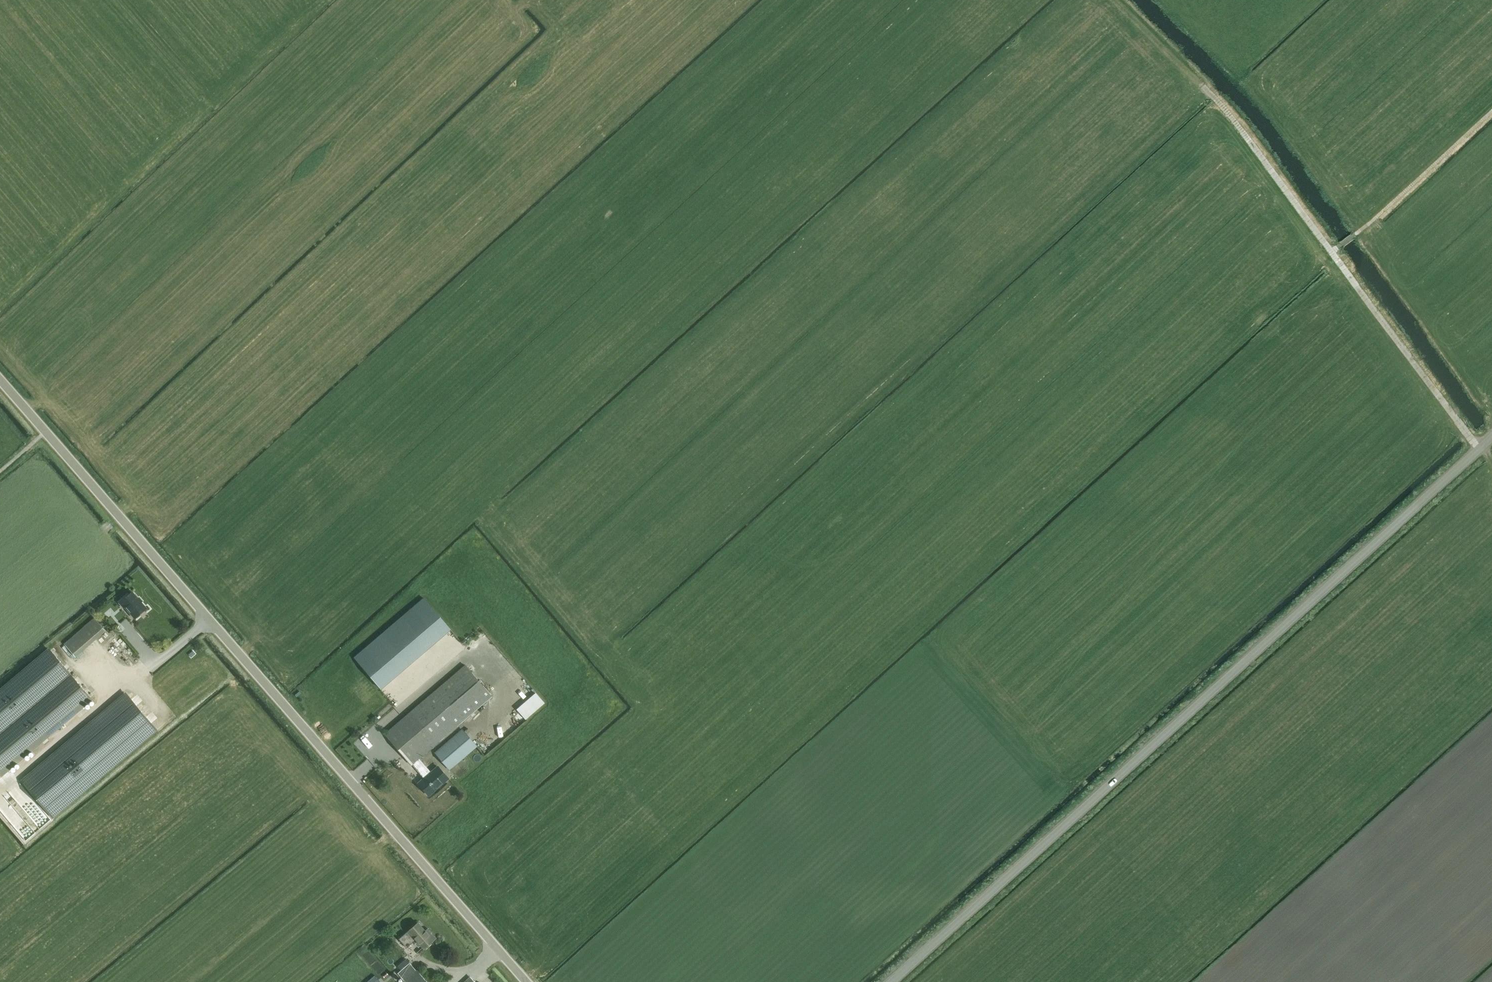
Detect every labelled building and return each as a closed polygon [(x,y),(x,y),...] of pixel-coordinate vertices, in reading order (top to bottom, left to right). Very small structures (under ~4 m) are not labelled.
[(92,532),(98,527),(88,516),(82,522),(92,532)] [(454,622),(429,591),(358,651),(384,682),(454,622)] [(132,592),(120,602),(135,619),(146,609),(132,592)] [(75,657),(105,630),(95,618),(65,644),(75,657)] [(0,691),(0,775),(1,775),(91,699),(49,650),(0,691)] [(441,748),(435,753),(449,770),(476,747),(462,730),(445,744),(441,740),(491,697),(465,666),(385,734),(411,765),(412,765),(424,779),(418,784),(428,796),(448,779),(437,767),(431,773),(419,759),(437,743),(441,748)] [(126,694),(22,781),(52,817),(156,729),(126,694)] [(516,704),(474,734),(483,746),(524,716),(516,704)] [(22,831),(31,829),(28,819),(20,821),(22,831)] [(406,948),(416,940),(424,949),(436,939),(427,929),(425,931),(417,923),(399,939),(406,948)] [(416,970),(409,963),(397,973),(404,981),(403,981),(427,981),(416,970)]
